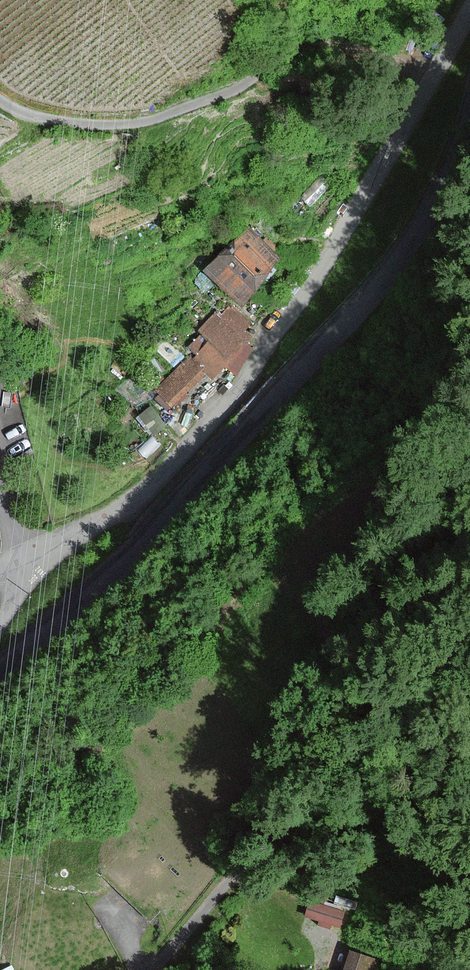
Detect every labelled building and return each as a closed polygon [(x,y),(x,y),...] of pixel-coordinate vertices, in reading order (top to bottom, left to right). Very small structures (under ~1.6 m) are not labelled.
[(275,260),(245,232),(205,275),(235,303),(275,260)] [(248,323),(230,306),(220,316),(216,312),(198,331),(201,334),(189,347),(194,352),(155,392),(171,407),(204,373),(210,380),(224,365),(232,372),(252,351),(243,343),(248,338),(241,330),(248,323)] [(337,927),(342,912),(322,906),(323,901),(310,897),(308,903),(303,917),(318,921),(317,925),(329,929),(330,925),(337,927)] [(381,954),(350,943),(340,969),(375,969),(381,954)] [(12,957),(0,962),(0,969),(17,969),(12,957)]
